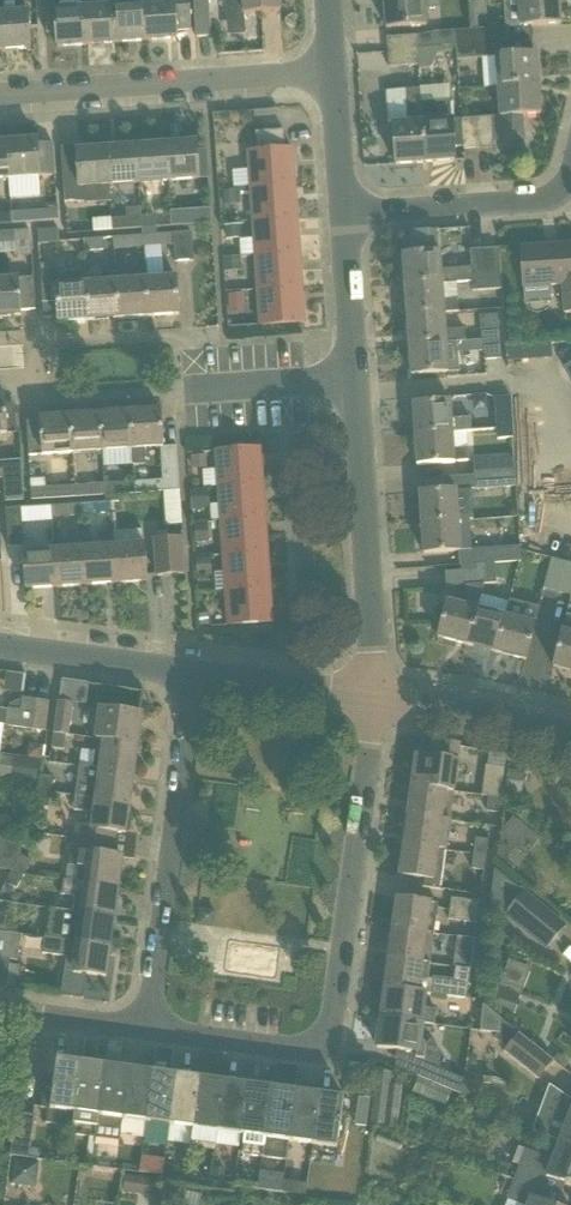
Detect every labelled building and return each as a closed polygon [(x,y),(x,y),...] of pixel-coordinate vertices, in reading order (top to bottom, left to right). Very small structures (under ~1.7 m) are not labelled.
[(85,0),(44,0),(46,34),(56,33),(57,48),(88,45),(85,0)] [(115,0),(85,0),(88,45),(118,43),(115,6),(115,0)] [(189,0),(145,0),(145,4),(147,41),(177,39),(177,32),(191,31),(189,0)] [(196,38),(210,37),(208,0),(194,0),(196,38)] [(280,0),(226,0),(226,15),(227,15),(244,14),(280,12),(280,0)] [(439,9),(439,0),(382,0),(384,0),(386,29),(426,26),(425,10),(439,9)] [(455,31),(456,46),(479,44),(507,42),(506,28),(561,24),(559,0),(503,0),(505,28),(455,31)] [(504,24),(503,0),(476,0),(477,25),(504,24)] [(147,41),(145,4),(115,6),(118,43),(147,41)] [(28,12),(0,14),(0,40),(1,51),(30,49),(28,12)] [(418,51),(418,48),(418,37),(387,38),(388,53),(418,51)] [(484,88),(498,87),(541,84),(539,84),(537,55),(508,58),(507,42),(479,44),(480,59),(483,59),(484,88)] [(429,66),(438,47),(418,48),(418,51),(419,66),(429,66)] [(388,68),(419,66),(418,51),(388,53),(388,68)] [(476,119),(478,149),(493,148),(492,141),(523,139),(522,116),(541,114),(539,86),(541,85),(541,84),(498,87),(500,117),(476,119)] [(425,166),(421,103),(420,90),(406,91),(408,124),(393,125),(395,165),(424,163),(424,166),(425,166)] [(463,151),(478,149),(476,119),(452,120),(450,101),(421,103),(425,166),(426,166),(426,163),(455,161),(454,148),(463,147),(463,151)] [(248,152),(251,187),(295,184),(293,149),(285,150),(284,131),(256,133),(257,151),(248,152)] [(41,178),(55,176),(53,144),(38,145),(37,140),(8,142),(10,180),(41,178)] [(10,180),(8,142),(0,143),(0,180),(10,180)] [(166,145),(169,182),(199,180),(197,142),(166,145)] [(140,184),(169,182),(166,145),(137,147),(140,184)] [(107,149),(109,186),(140,184),(137,147),(107,149)] [(110,202),(109,186),(107,149),(76,151),(76,152),(61,153),(64,202),(75,201),(76,203),(85,202),(86,203),(110,202)] [(297,219),(295,184),(251,187),(253,222),(297,219)] [(239,190),(223,191),(223,205),(239,204),(239,190)] [(14,214),(14,224),(58,221),(57,209),(14,212),(14,214)] [(0,214),(0,225),(14,224),(14,214),(5,214),(0,214)] [(192,214),(171,215),(172,227),(192,226),(192,214)] [(141,217),(142,229),(156,228),(156,216),(141,217)] [(112,231),(142,229),(141,217),(126,218),(111,219),(112,231)] [(300,254),(297,219),(253,222),(255,257),(300,254)] [(242,239),(241,225),(225,227),(226,240),(242,239)] [(36,242),(56,243),(57,229),(37,229),(36,242)] [(15,232),(0,233),(0,243),(15,242),(15,252),(16,257),(31,256),(30,231),(15,232)] [(484,250),(470,251),(471,268),(441,270),(440,253),(438,253),(437,231),(403,233),(404,256),(403,256),(405,284),(441,282),(441,284),(471,283),(471,281),(486,280),(484,250)] [(156,235),(144,236),(145,246),(162,245),(174,244),(175,263),(192,261),(190,233),(156,235)] [(114,249),(145,246),(144,236),(114,238),(114,249)] [(83,251),(103,249),(103,239),(82,240),(83,251)] [(520,248),(522,289),(562,286),(564,314),(570,314),(570,244),(557,245),(557,247),(545,247),(545,246),(520,248)] [(472,292),(500,289),(500,280),(498,249),(484,250),(486,280),(471,281),(471,283),(472,292)] [(300,254),(255,257),(258,291),(302,288),(300,254)] [(241,271),(240,257),(224,258),(225,272),(241,271)] [(164,279),(163,258),(146,259),(147,280),(146,280),(149,317),(179,315),(177,278),(164,279)] [(58,323),(89,321),(87,284),(86,272),(60,274),(59,264),(40,265),(44,319),(58,318),(58,323)] [(18,279),(0,280),(0,318),(21,316),(18,279)] [(119,319),(149,317),(146,280),(116,282),(119,319)] [(119,319),(116,282),(87,284),(89,321),(119,319)] [(442,301),(441,284),(441,282),(405,284),(407,314),(444,311),(458,311),(457,300),(442,301)] [(305,323),(302,288),(258,291),(260,326),(305,323)] [(244,313),(243,294),(228,295),(230,314),(244,313)] [(407,314),(409,344),(447,341),(447,343),(453,342),(465,341),(464,330),(446,331),(444,314),(459,313),(458,311),(444,311),(407,314)] [(480,317),(481,332),(498,331),(497,315),(480,317)] [(501,360),(498,331),(481,332),(482,340),(465,341),(453,342),(453,354),(483,352),(484,361),(501,360)] [(449,374),(447,343),(447,341),(409,344),(411,376),(449,374)] [(570,364),(570,351),(560,357),(565,367),(570,364)] [(512,437),(509,397),(495,398),(498,438),(512,437)] [(413,404),(415,434),(471,431),(470,419),(452,420),(450,402),(413,404)] [(133,450),(134,466),(145,465),(144,449),(163,448),(160,411),(130,413),(133,450)] [(103,452),(133,450),(130,413),(101,415),(103,452)] [(73,454),(103,452),(101,415),(71,416),(73,454)] [(29,422),(27,422),(29,457),(73,454),(71,416),(40,419),(40,422),(29,423),(29,422)] [(454,449),(453,434),(471,432),(471,431),(415,434),(417,466),(455,463),(455,462),(468,461),(468,449),(454,449)] [(263,484),(260,449),(216,452),(218,487),(263,484)] [(149,482),(135,482),(136,494),(180,491),(178,453),(160,454),(162,481),(149,482)] [(191,470),(207,469),(206,456),(190,457),(191,470)] [(473,461),(474,475),(515,472),(513,458),(473,461)] [(22,465),(0,467),(0,478),(4,478),(6,502),(24,501),(22,465)] [(516,486),(515,472),(474,475),(475,489),(516,486)] [(104,484),(104,495),(119,495),(136,494),(135,482),(109,484),(109,477),(105,477),(104,477),(104,484)] [(32,500),(76,497),(75,486),(46,488),(45,478),(30,479),(32,500)] [(76,497),(104,495),(104,484),(75,486),(76,497)] [(218,487),(221,521),(265,518),(263,484),(218,487)] [(209,508),(208,488),(204,488),(191,489),(192,509),(209,508)] [(419,493),(421,524),(459,521),(457,491),(419,493)] [(119,503),(119,495),(104,495),(105,504),(111,503),(119,503)] [(81,516),(112,514),(111,503),(105,504),(80,505),(81,516)] [(51,507),(51,518),(81,516),(80,505),(51,507)] [(24,547),(22,520),(21,510),(5,511),(8,548),(24,547)] [(268,553),(265,518),(221,521),(222,540),(223,555),(223,556),(268,553)] [(423,554),(460,552),(459,521),(421,524),(423,554)] [(195,543),(210,542),(209,524),(194,525),(195,543)] [(114,546),(116,584),(147,582),(143,530),(113,532),(114,546)] [(86,586),(116,584),(114,546),(113,532),(100,533),(101,547),(83,548),(86,586)] [(181,539),(155,540),(157,576),(184,574),(181,539)] [(469,565),(476,565),(476,564),(495,563),(506,562),(521,561),(520,547),(489,549),(472,550),(472,551),(468,551),(469,565)] [(54,550),(57,588),(86,586),(83,548),(54,550)] [(26,590),(57,588),(54,550),(24,553),(26,590)] [(270,588),(268,553),(223,556),(226,591),(270,588)] [(197,576),(212,575),(211,558),(196,558),(197,576)] [(544,588),(558,592),(566,563),(551,559),(544,588)] [(476,565),(476,569),(478,584),(484,583),(484,585),(495,584),(495,563),(476,564),(476,565)] [(566,563),(558,592),(570,595),(570,565),(566,563)] [(476,569),(445,572),(446,587),(468,585),(465,606),(447,602),(438,638),(468,646),(478,610),(484,585),(484,583),(478,584),(476,569)] [(272,623),(270,588),(226,591),(228,626),(272,623)] [(468,646),(497,653),(507,617),(478,610),(468,646)] [(210,625),(209,614),(199,614),(199,626),(210,625)] [(534,623),(507,617),(497,653),(526,661),(535,624),(534,623)] [(563,630),(553,668),(570,672),(570,632),(563,630)] [(6,725),(6,726),(18,728),(33,730),(37,701),(22,699),(20,710),(9,709),(8,712),(0,711),(0,724),(6,725)] [(45,732),(49,702),(37,701),(33,730),(45,732)] [(69,735),(73,703),(58,702),(54,733),(66,735),(69,735)] [(141,715),(100,709),(96,739),(105,741),(105,740),(137,744),(141,715)] [(66,735),(54,733),(52,748),(64,750),(66,735)] [(133,775),(137,744),(105,740),(105,741),(103,753),(95,751),(92,769),(92,770),(100,771),(100,770),(133,775)] [(454,778),(459,747),(459,746),(433,743),(431,759),(417,757),(413,786),(445,790),(447,777),(454,778)] [(28,758),(42,760),(44,746),(30,744),(28,758)] [(38,761),(13,758),(10,781),(35,784),(38,761)] [(500,799),(501,793),(504,769),(504,768),(487,766),(483,796),(489,797),(500,799)] [(96,799),(129,804),(133,775),(100,770),(100,771),(92,770),(92,769),(79,767),(75,797),(88,798),(88,799),(96,800),(96,799)] [(504,769),(501,793),(521,795),(524,772),(504,769)] [(52,793),(54,778),(41,777),(39,792),(52,793)] [(441,820),(441,819),(443,807),(450,809),(453,791),(445,790),(413,786),(409,816),(441,820)] [(49,808),(52,793),(39,792),(37,807),(49,808)] [(125,834),(129,804),(96,799),(96,800),(88,799),(88,798),(75,797),(73,811),(87,813),(85,827),(76,825),(74,839),(113,844),(115,833),(125,834)] [(498,814),(500,799),(489,797),(487,812),(498,814)] [(441,820),(409,816),(405,845),(437,849),(439,837),(447,838),(449,820),(441,819),(441,820)] [(502,831),(508,844),(523,826),(513,818),(502,831)] [(113,844),(74,839),(72,852),(71,851),(69,866),(68,865),(66,881),(77,882),(77,883),(85,884),(85,883),(118,887),(122,858),(112,856),(113,844)] [(476,839),(474,854),(487,856),(489,841),(476,839)] [(563,850),(570,859),(570,839),(563,850)] [(22,843),(1,840),(0,846),(0,870),(12,872),(13,870),(21,856),(22,847),(22,843)] [(439,891),(443,866),(445,850),(437,849),(405,845),(400,876),(424,879),(423,888),(439,891)] [(485,871),(487,856),(474,854),(472,869),(485,871)] [(21,856),(13,870),(23,875),(31,862),(21,856)] [(16,888),(23,875),(13,870),(12,872),(6,882),(16,888)] [(114,917),(118,887),(85,883),(85,884),(77,883),(77,882),(66,881),(64,880),(61,895),(75,897),(73,912),(81,913),(114,917)] [(504,916),(545,951),(566,926),(525,891),(504,916)] [(477,924),(480,901),(452,898),(449,920),(477,924)] [(397,900),(393,929),(434,935),(436,922),(438,905),(397,900)] [(110,947),(114,917),(81,913),(73,912),(52,909),(48,938),(44,938),(69,941),(69,942),(77,943),(77,942),(110,947)] [(7,933),(9,918),(0,916),(0,932),(7,933)] [(432,952),(434,935),(393,929),(389,959),(422,963),(424,951),(432,952)] [(0,932),(0,959),(20,963),(22,935),(7,933),(0,932)] [(69,941),(44,938),(42,954),(67,957),(65,971),(106,977),(110,947),(77,942),(77,943),(69,942),(69,941)] [(475,940),(458,938),(457,951),(473,953),(475,940)] [(490,1005),(512,1013),(531,966),(509,958),(490,1005)] [(389,959),(385,988),(418,992),(426,993),(432,994),(467,998),(471,969),(455,967),(454,980),(433,977),(432,980),(428,979),(430,964),(422,963),(389,959)] [(424,1009),(426,995),(431,995),(432,994),(426,993),(418,992),(385,988),(381,1017),(414,1022),(434,1024),(436,1010),(424,1009)] [(480,1032),(497,1034),(501,1035),(502,1022),(504,1020),(483,1005),(480,1032)] [(464,1079),(439,1069),(441,1054),(431,1041),(427,1044),(425,1046),(420,1039),(422,1024),(434,1025),(434,1024),(414,1022),(381,1017),(377,1048),(410,1053),(410,1050),(416,1051),(416,1060),(424,1061),(418,1077),(461,1095),(464,1079)] [(554,1062),(502,1022),(501,1035),(497,1034),(494,1039),(507,1048),(504,1052),(539,1080),(554,1062)] [(74,1127),(82,1063),(57,1059),(53,1087),(44,1085),(41,1109),(48,1110),(46,1124),(73,1127),(74,1127)] [(96,1138),(106,1066),(82,1063),(74,1127),(73,1127),(72,1135),(96,1138)] [(124,1120),(130,1069),(106,1066),(96,1138),(120,1141),(121,1133),(122,1133),(124,1120)] [(130,1069),(124,1120),(147,1123),(153,1072),(130,1069)] [(170,1125),(171,1125),(177,1076),(153,1072),(147,1123),(145,1139),(167,1142),(170,1125)] [(370,1126),(381,1126),(384,1127),(384,1129),(397,1130),(402,1086),(393,1085),(394,1073),(375,1072),(370,1126)] [(171,1125),(194,1128),(191,1148),(192,1148),(201,1079),(177,1076),(171,1125)] [(219,1131),(225,1082),(201,1079),(192,1148),(214,1151),(215,1143),(217,1143),(219,1131)] [(225,1082),(219,1131),(243,1134),(249,1085),(225,1082)] [(273,1088),(249,1085),(243,1134),(244,1135),(242,1154),(262,1157),(264,1157),(273,1088)] [(560,1143),(570,1147),(570,1100),(549,1086),(538,1114),(567,1125),(560,1143)] [(289,1141),(290,1141),(296,1092),(273,1088),(264,1157),(286,1161),(289,1141)] [(290,1141),(313,1144),(320,1095),(296,1092),(290,1141)] [(344,1098),(320,1095),(313,1144),(337,1147),(344,1098)] [(359,1099),(355,1126),(367,1128),(370,1101),(359,1099)] [(28,1158),(33,1116),(16,1113),(10,1156),(28,1158)] [(542,1190),(543,1190),(548,1177),(565,1184),(565,1185),(570,1187),(570,1147),(560,1143),(553,1161),(525,1150),(525,1151),(518,1148),(512,1163),(519,1166),(514,1179),(542,1190)] [(41,1150),(31,1148),(30,1158),(39,1160),(41,1150)] [(165,1160),(142,1157),(140,1174),(163,1177),(165,1160)] [(12,1184),(36,1188),(40,1164),(15,1160),(12,1184)] [(224,1181),(225,1169),(214,1168),(213,1180),(224,1181)] [(282,1193),(283,1182),(283,1176),(260,1173),(258,1190),(282,1193)] [(538,1202),(542,1190),(514,1179),(513,1180),(500,1175),(494,1194),(507,1198),(506,1200),(518,1204),(547,1204),(538,1202)] [(139,1195),(141,1178),(125,1176),(123,1193),(139,1195)] [(283,1182),(282,1193),(306,1196),(307,1184),(283,1182)] [(202,1195),(185,1191),(182,1204),(200,1204),(202,1195)]
